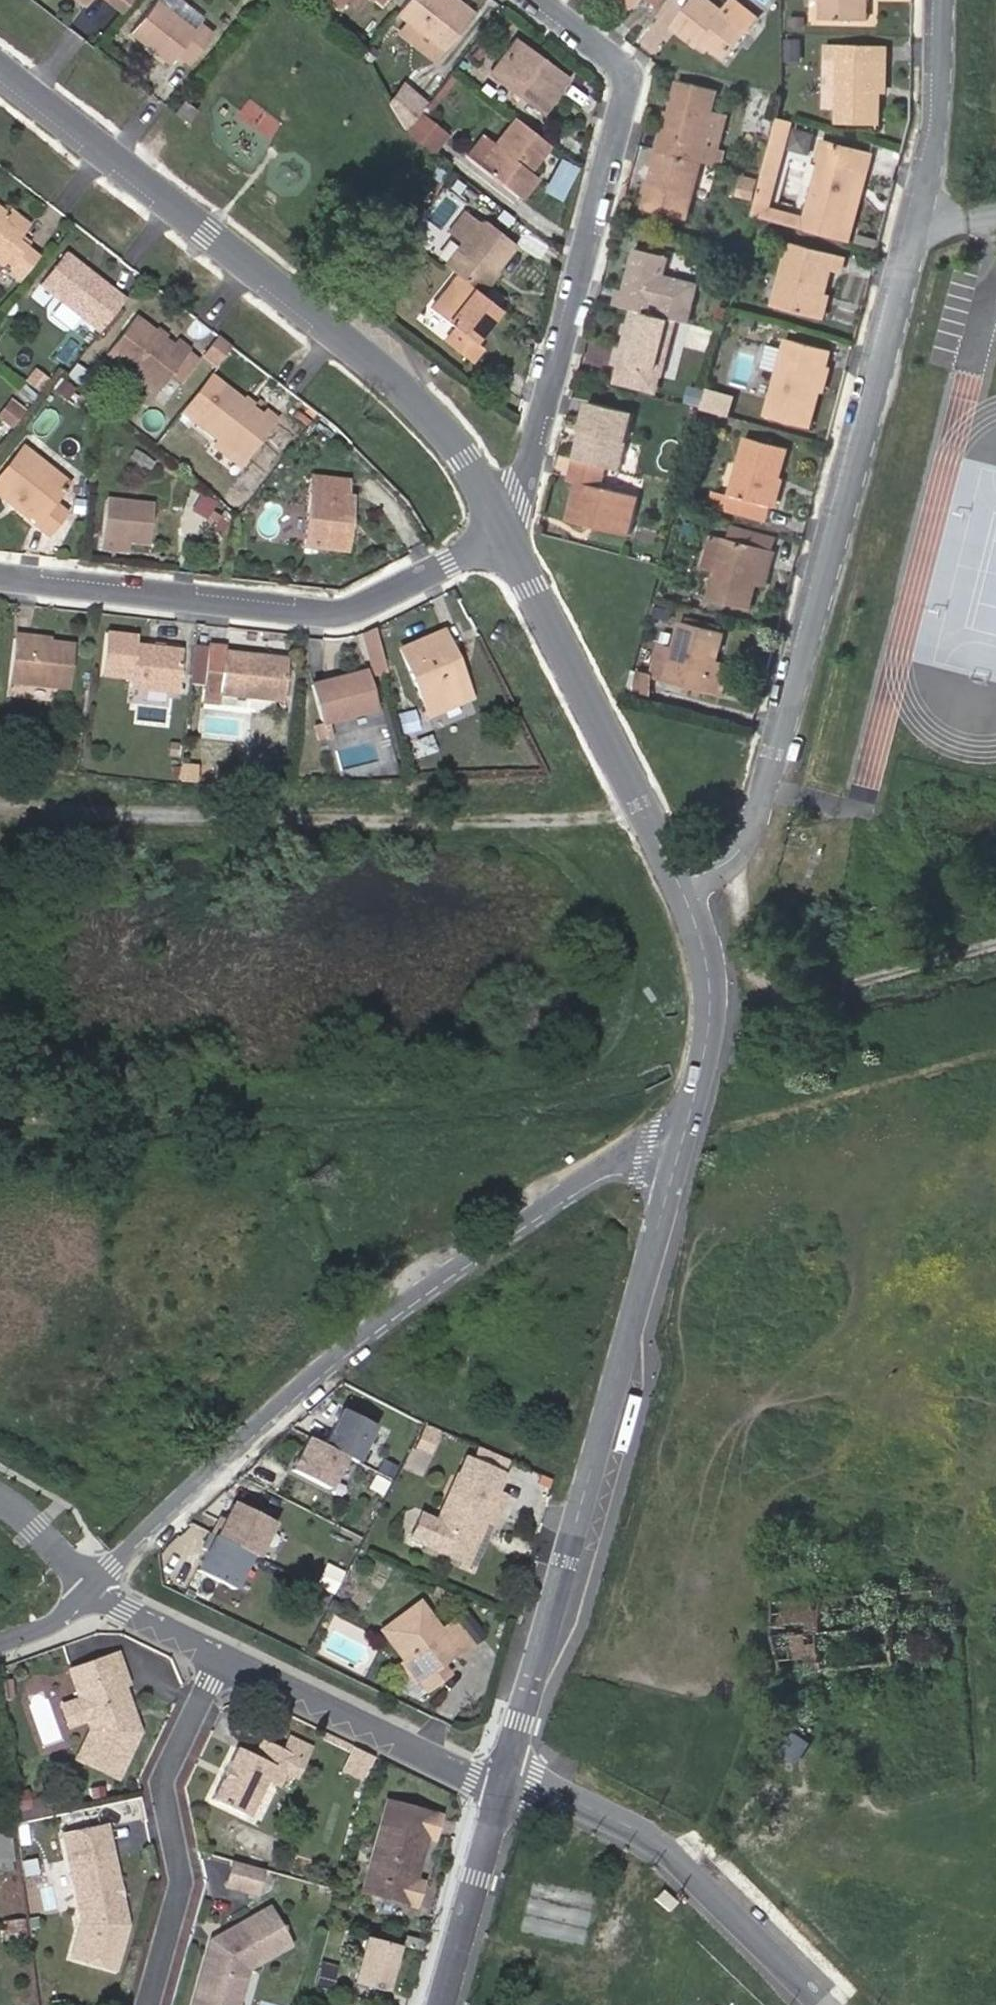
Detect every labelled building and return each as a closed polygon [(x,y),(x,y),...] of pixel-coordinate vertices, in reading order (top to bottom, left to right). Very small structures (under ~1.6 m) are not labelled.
[(156,0),(153,0),(130,29),(167,59),(175,49),(187,58),(210,29),(198,20),(192,28),(156,0)] [(192,28),(198,20),(202,15),(183,0),(156,0),(192,28)] [(396,12),(404,18),(396,30),(418,47),(426,36),(442,49),(466,17),(444,0),(406,0),(396,12)] [(466,17),(472,10),(459,0),(444,0),(466,17)] [(635,9),(643,0),(624,0),(635,9)] [(663,9),(671,0),(652,0),(663,9)] [(727,59),(749,33),(726,13),(711,0),(695,0),(674,26),(700,46),(705,40),(727,59)] [(749,33),(760,20),(737,0),(726,13),(749,33)] [(867,22),(867,0),(823,0),(823,20),(867,22)] [(807,17),(792,17),(792,26),(807,26),(807,17)] [(426,36),(418,47),(433,59),(434,60),(442,49),(426,36)] [(803,39),(789,39),(789,59),(803,59),(803,39)] [(533,56),(527,52),(513,41),(488,73),(540,111),(564,80),(533,56)] [(879,62),(887,62),(888,47),(830,45),(829,60),(840,60),(838,110),(838,125),(876,126),(878,89),(879,62)] [(531,47),(527,52),(533,56),(537,51),(531,47)] [(828,110),(838,110),(840,60),(829,60),(828,110)] [(886,89),(887,62),(879,62),(878,89),(886,89)] [(668,155),(702,163),(715,167),(719,152),(704,148),(714,112),(719,92),(681,82),(666,138),(672,139),(668,155)] [(403,130),(423,103),(402,86),(388,105),(403,130)] [(249,97),(235,114),(269,140),(283,122),(249,97)] [(183,98),(173,111),(187,121),(197,109),(183,98)] [(704,148),(719,152),(728,116),(714,112),(704,148)] [(421,114),(407,133),(429,150),(443,131),(421,114)] [(547,143),(514,118),(495,144),(479,165),(521,197),(538,176),(529,168),(547,143)] [(466,155),(479,165),(495,144),(482,134),(466,155)] [(662,136),(658,152),(668,155),(672,139),(666,138),(662,136)] [(873,156),(826,144),(821,162),(827,163),(812,219),(845,228),(860,172),(867,174),(873,156)] [(658,152),(658,151),(653,168),(657,169),(647,211),(687,222),(702,163),(668,155),(658,152)] [(715,167),(723,169),(726,154),(719,152),(715,167)] [(777,180),(763,176),(762,180),(753,218),(799,231),(803,219),(769,210),(777,180)] [(743,182),(757,186),(758,181),(744,178),(743,182)] [(753,201),(757,186),(743,182),(739,198),(753,201)] [(9,213),(0,206),(0,259),(20,275),(36,253),(25,244),(16,237),(19,233),(25,225),(9,213)] [(14,208),(9,213),(25,225),(29,220),(14,208)] [(458,238),(439,263),(454,274),(474,290),(492,267),(513,240),(483,217),(473,218),(462,210),(447,229),(458,238)] [(383,249),(391,239),(381,231),(373,242),(383,249)] [(16,237),(25,244),(28,240),(19,233),(16,237)] [(818,316),(824,292),(830,268),(841,271),(845,255),(791,241),(775,303),(818,316)] [(619,291),(615,306),(636,311),(677,323),(689,326),(700,287),(664,277),(669,257),(635,249),(631,266),(636,267),(632,279),(628,277),(624,292),(619,291)] [(85,321),(110,291),(64,254),(40,286),(85,321)] [(497,270),(492,267),(474,290),(479,294),(497,270)] [(474,290),(454,274),(428,306),(452,325),(441,339),(467,359),(479,343),(470,337),(495,306),(479,294),(474,290)] [(123,301),(110,291),(87,320),(100,330),(123,301)] [(835,295),(824,292),(818,316),(828,319),(835,295)] [(677,323),(636,311),(632,325),(630,334),(627,348),(620,347),(616,365),(621,366),(662,377),(677,323)] [(173,340),(170,345),(133,316),(105,352),(129,372),(120,384),(145,403),(155,392),(166,377),(187,350),(173,340)] [(623,332),(630,334),(632,325),(625,323),(623,332)] [(714,353),(718,339),(706,335),(702,350),(714,353)] [(218,336),(202,357),(214,366),(230,346),(218,336)] [(829,350),(786,339),(784,350),(778,370),(767,416),(810,427),(829,350)] [(778,370),(784,350),(768,346),(763,367),(778,370)] [(187,350),(166,377),(175,384),(196,358),(187,350)] [(74,364),(65,375),(78,386),(87,375),(74,364)] [(658,394),(662,377),(621,366),(617,383),(658,394)] [(44,392),(51,377),(33,367),(25,382),(44,392)] [(62,379),(54,393),(68,401),(76,387),(62,379)] [(215,439),(242,461),(275,421),(263,410),(258,416),(221,387),(194,423),(215,439)] [(693,408),(702,411),(706,395),(697,392),(693,408)] [(720,400),(707,397),(704,408),(717,411),(720,400)] [(13,428),(25,412),(11,399),(0,413),(0,417),(13,428)] [(582,438),(576,461),(608,470),(620,473),(635,414),(591,402),(584,431),(588,433),(586,439),(582,438)] [(697,414),(687,412),(684,424),(694,426),(697,414)] [(712,430),(715,419),(702,415),(699,426),(712,430)] [(237,468),(242,461),(215,439),(210,446),(237,468)] [(788,450),(746,439),(731,498),(729,509),(769,520),(788,450)] [(18,505),(38,521),(36,523),(50,534),(67,511),(55,501),(68,484),(24,449),(0,479),(0,486),(20,502),(18,505)] [(608,470),(576,461),(571,481),(578,484),(569,520),(629,536),(638,500),(603,490),(608,470)] [(346,480),(312,477),(306,545),(347,548),(348,529),(340,528),(341,515),(349,516),(350,496),(344,496),(346,480)] [(18,505),(20,502),(0,486),(0,497),(15,509),(18,505)] [(236,486),(227,497),(238,506),(247,495),(236,486)] [(717,494),(714,505),(729,509),(731,498),(717,494)] [(148,506),(102,502),(99,536),(144,542),(148,506)] [(779,535),(731,523),(727,540),(774,552),(779,535)] [(774,552),(727,540),(727,541),(714,537),(706,569),(719,572),(712,600),(750,610),(756,584),(761,566),(770,568),(774,552)] [(765,587),(770,568),(761,566),(756,584),(765,587)] [(724,635),(684,624),(677,651),(663,647),(656,677),(640,672),(634,695),(650,699),(655,678),(709,692),(717,664),(724,635)] [(377,629),(361,635),(375,678),(391,673),(377,629)] [(424,713),(466,697),(441,632),(398,649),(424,713)] [(14,634),(13,639),(49,645),(50,639),(14,634)] [(175,692),(179,651),(134,645),(134,638),(104,634),(99,674),(129,679),(128,686),(175,692)] [(49,645),(13,639),(8,681),(67,689),(72,648),(49,645)] [(281,700),(285,659),(224,652),(224,647),(207,645),(203,684),(218,686),(218,693),(281,700)] [(726,666),(717,664),(709,692),(718,695),(726,666)] [(365,672),(357,675),(359,681),(366,679),(365,672)] [(359,681),(357,675),(312,685),(321,724),(374,710),(366,679),(359,681)] [(218,686),(203,684),(200,703),(216,705),(218,693),(218,686)] [(469,704),(466,697),(424,713),(427,721),(469,704)] [(412,712),(401,714),(407,732),(417,730),(412,712)] [(422,758),(439,753),(434,735),(417,740),(422,758)] [(352,1460),(371,1424),(339,1407),(320,1443),(345,1456),(352,1460)] [(441,1433),(429,1428),(418,1448),(430,1455),(441,1433)] [(291,1471),(327,1490),(345,1456),(320,1443),(309,1437),(291,1471)] [(472,1460),(462,1480),(495,1496),(505,1475),(472,1460)] [(412,1541),(430,1549),(464,1565),(474,1543),(473,1538),(477,1531),(490,1527),(496,1530),(509,1503),(495,1496),(462,1480),(441,1525),(423,1517),(412,1541)] [(256,1558),(273,1525),(235,1506),(226,1525),(221,1522),(214,1537),(252,1556),(256,1558)] [(234,1591),(252,1556),(214,1537),(211,1535),(193,1570),(234,1591)] [(780,1603),(785,1671),(945,1658),(938,1591),(780,1603)] [(438,1670),(442,1666),(456,1656),(459,1660),(472,1651),(468,1645),(479,1635),(466,1617),(454,1627),(442,1636),(420,1607),(383,1635),(406,1666),(419,1682),(428,1695),(446,1681),(438,1670)] [(479,1635),(468,1645),(472,1651),(484,1642),(479,1635)] [(115,1655),(69,1672),(79,1700),(86,1720),(90,1729),(76,1759),(116,1778),(138,1730),(121,1686),(126,1684),(115,1655)] [(419,1682),(406,1666),(400,1670),(412,1687),(419,1682)] [(451,1677),(442,1666),(438,1670),(446,1681),(451,1677)] [(79,1700),(60,1706),(67,1725),(86,1720),(79,1700)] [(291,1737),(284,1750),(294,1755),(284,1773),(296,1779),(311,1747),(291,1737)] [(236,1748),(210,1799),(247,1817),(266,1780),(273,1766),(284,1773),(294,1755),(284,1750),(263,1740),(254,1757),(236,1748)] [(366,1783),(377,1757),(353,1748),(342,1773),(366,1783)] [(385,1773),(402,1780),(404,1770),(388,1764),(385,1773)] [(284,1773),(273,1766),(266,1780),(278,1786),(284,1773)] [(56,1788),(18,1792),(21,1819),(59,1815),(56,1788)] [(415,1906),(421,1883),(412,1880),(424,1836),(433,1838),(439,1815),(386,1801),(362,1891),(415,1906)] [(103,1827),(63,1836),(83,1934),(128,1925),(114,1857),(109,1858),(103,1827)] [(11,1860),(8,1829),(0,1830),(0,1861),(11,1860)] [(224,1888),(260,1899),(268,1871),(232,1860),(224,1888)] [(675,1904),(661,1890),(654,1898),(668,1912),(675,1904)] [(193,2004),(216,2004),(216,2002),(226,2004),(237,2004),(248,1966),(287,1944),(267,1910),(210,1942),(193,2004)] [(22,1920),(5,1922),(8,1942),(25,1940),(22,1920)] [(128,1925),(83,1934),(76,1959),(115,1970),(128,1925)] [(406,1936),(403,1945),(422,1950),(423,1941),(406,1936)] [(354,1986),(397,1993),(405,1946),(362,1939),(354,1986)] [(334,1990),(341,1966),(322,1961),(315,1985),(334,1990)]
